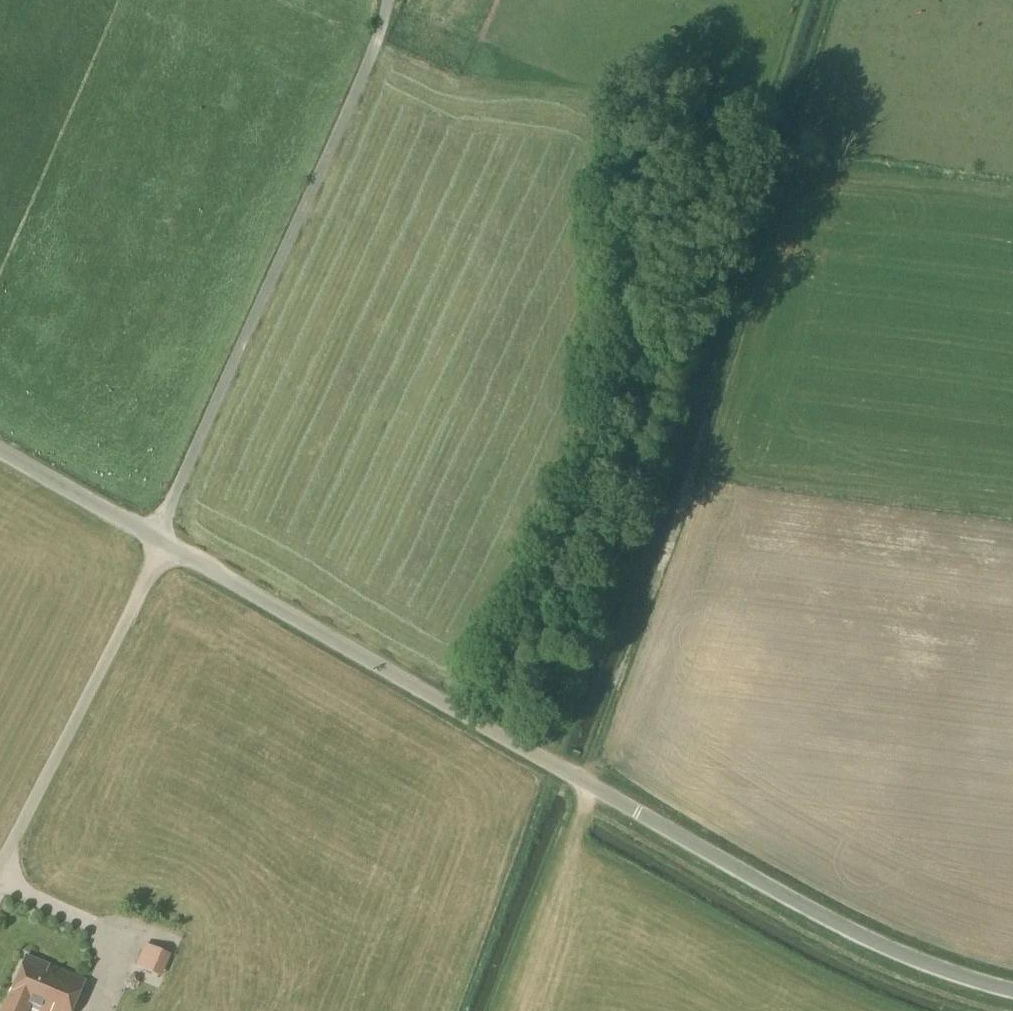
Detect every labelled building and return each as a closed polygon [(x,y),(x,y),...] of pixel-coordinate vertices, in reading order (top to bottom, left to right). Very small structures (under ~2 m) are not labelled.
[(144,944),(134,966),(151,973),(161,951),(144,944)] [(25,956),(2,1010),(25,1010),(26,1010),(29,1010),(71,1010),(84,981),(25,956)]
